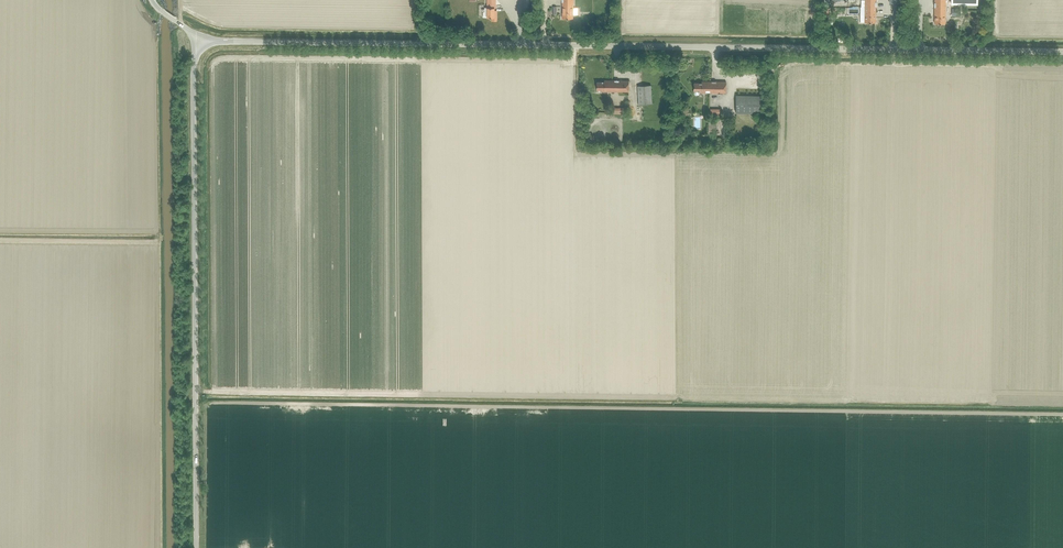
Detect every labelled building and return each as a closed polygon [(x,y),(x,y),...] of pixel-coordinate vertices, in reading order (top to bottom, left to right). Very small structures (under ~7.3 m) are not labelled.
[(497,10),(495,10),(495,8),(496,8),(496,0),(487,0),(487,7),(485,7),(485,12),(483,12),(483,17),(491,17),(491,21),(497,21),(497,10)] [(573,0),(562,0),(562,18),(573,18),(573,0)] [(876,0),(865,0),(864,22),(875,22),(876,0)] [(934,23),(945,23),(945,0),(934,0),(934,23)] [(629,92),(629,81),(604,80),(604,82),(597,82),(597,88),(596,88),(596,89),(602,90),(602,91),(629,92)] [(726,93),(726,82),(702,81),(702,83),(694,83),(694,89),(694,91),(695,91),(694,94),(695,95),(696,95),(698,95),(699,95),(699,94),(699,92),(726,93)] [(638,105),(652,104),(651,85),(637,86),(638,105)] [(736,95),(736,113),(763,113),(764,95),(736,95)] [(716,137),(717,120),(708,120),(708,137),(716,137)]
